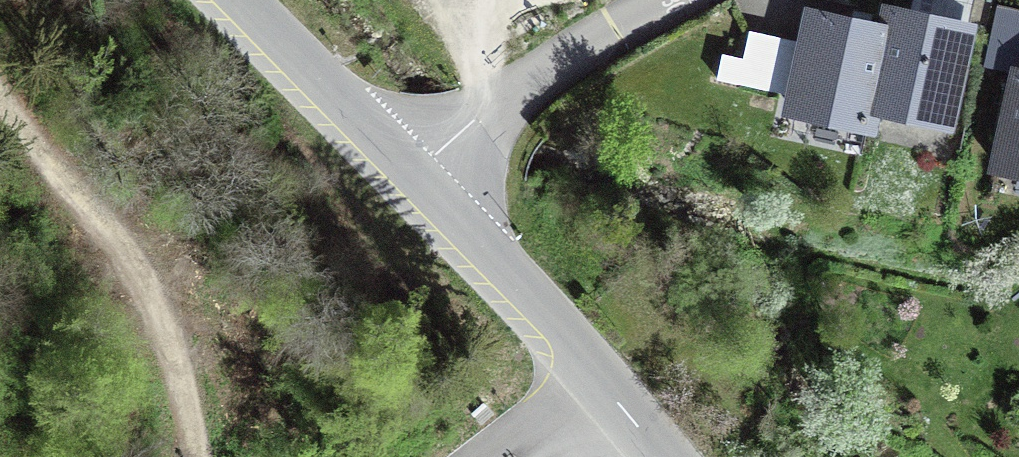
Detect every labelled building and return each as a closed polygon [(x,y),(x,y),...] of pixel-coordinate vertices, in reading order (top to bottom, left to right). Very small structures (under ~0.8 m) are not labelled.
[(893,14),(889,33),(831,20),(813,16),(792,111),(871,128),(875,107),(947,122),(967,30),(916,19),(893,14)] [(1001,170),(1018,174),(1018,92),(1001,170)]
